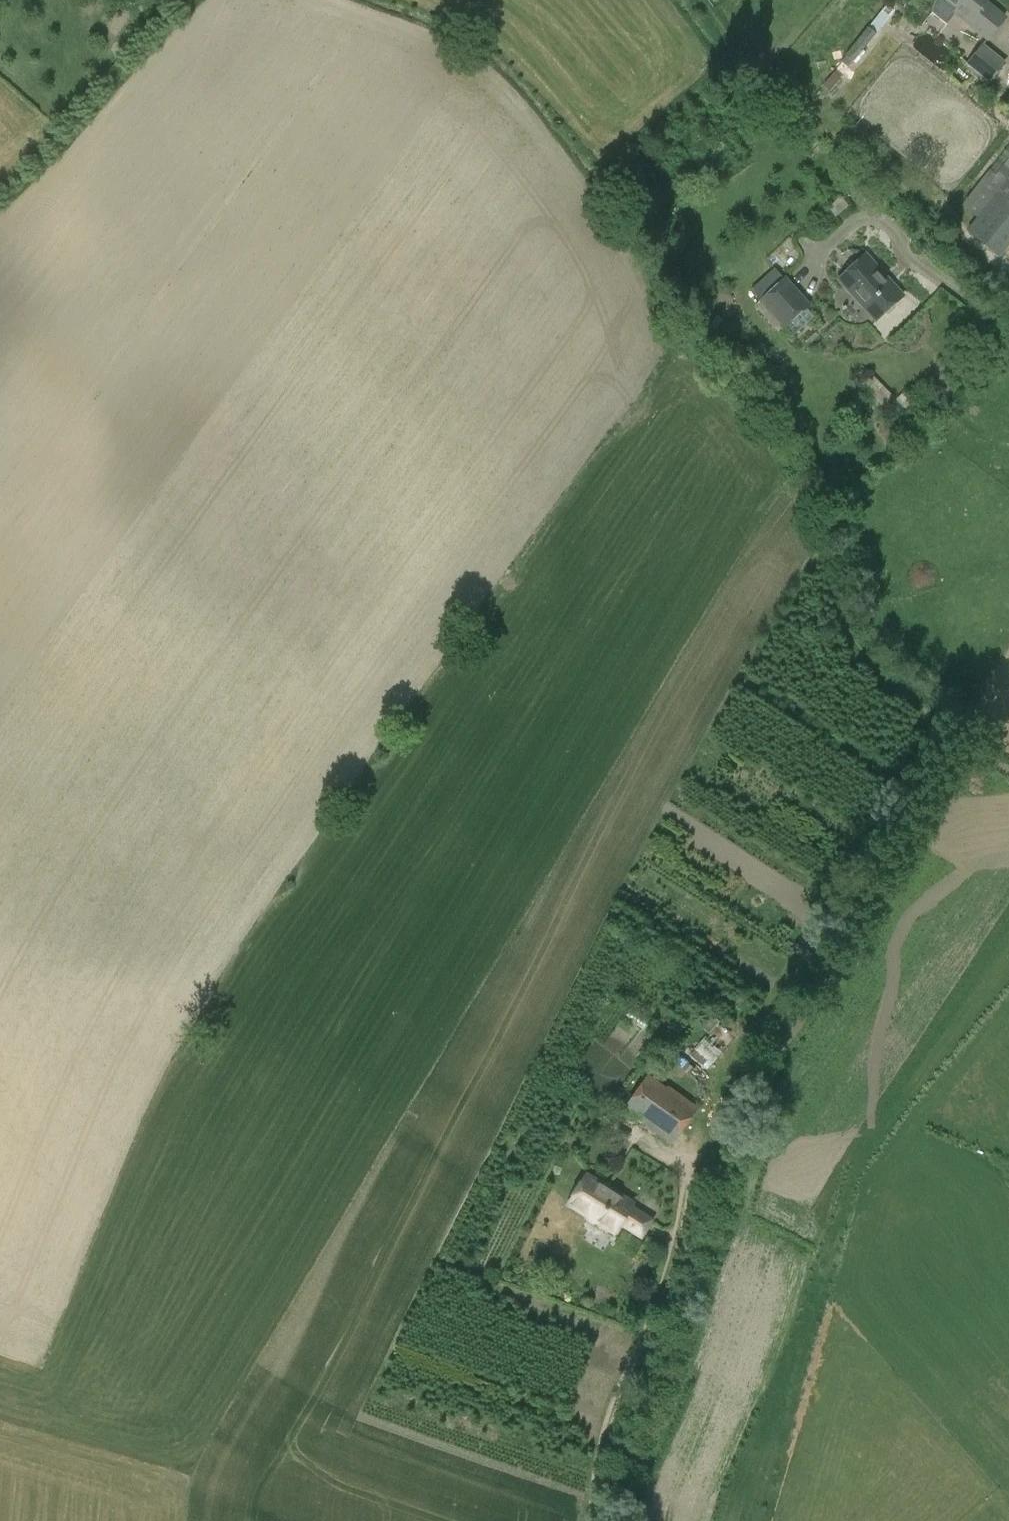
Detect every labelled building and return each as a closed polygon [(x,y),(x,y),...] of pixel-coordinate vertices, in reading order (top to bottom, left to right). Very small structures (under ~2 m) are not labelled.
[(954,12),(987,39),(1005,17),(986,1),(987,0),(946,0),(957,8),(954,12)] [(965,64),(989,84),(1006,63),(982,44),(970,58),(965,64)] [(1008,245),(1008,177),(965,231),(999,258),(1008,245)] [(861,255),(835,280),(874,321),(900,296),(861,255)] [(784,329),(811,305),(785,275),(757,300),(758,301),(754,305),(778,333),(783,328),(784,329)] [(854,391),(876,414),(893,397),(872,374),(863,383),(863,382),(854,391)] [(669,1085),(667,1087),(648,1073),(624,1107),(643,1121),(642,1123),(672,1144),(699,1107),(669,1085)] [(615,1233),(622,1221),(643,1233),(652,1218),(632,1205),(634,1201),(587,1173),(567,1205),(615,1233)]
